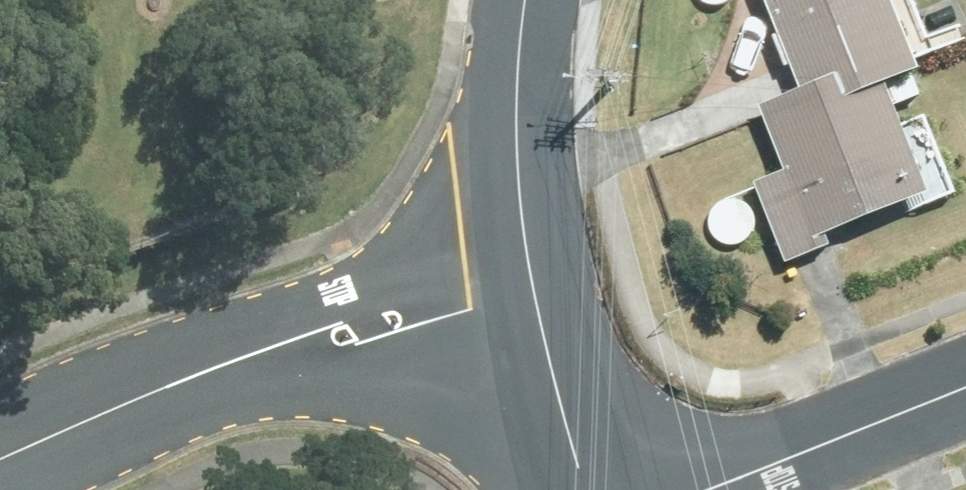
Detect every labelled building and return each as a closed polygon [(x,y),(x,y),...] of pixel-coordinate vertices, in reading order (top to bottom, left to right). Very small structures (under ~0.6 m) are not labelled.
[(760,100),(766,112),(849,78),(854,87),(889,72),(925,57),(901,0),(770,0),(782,28),(775,32),(786,59),(793,56),(804,81),(760,100)] [(789,167),(755,181),(787,257),(833,237),(827,224),(933,178),(889,72),(854,87),(849,78),(766,112),(789,167)]
